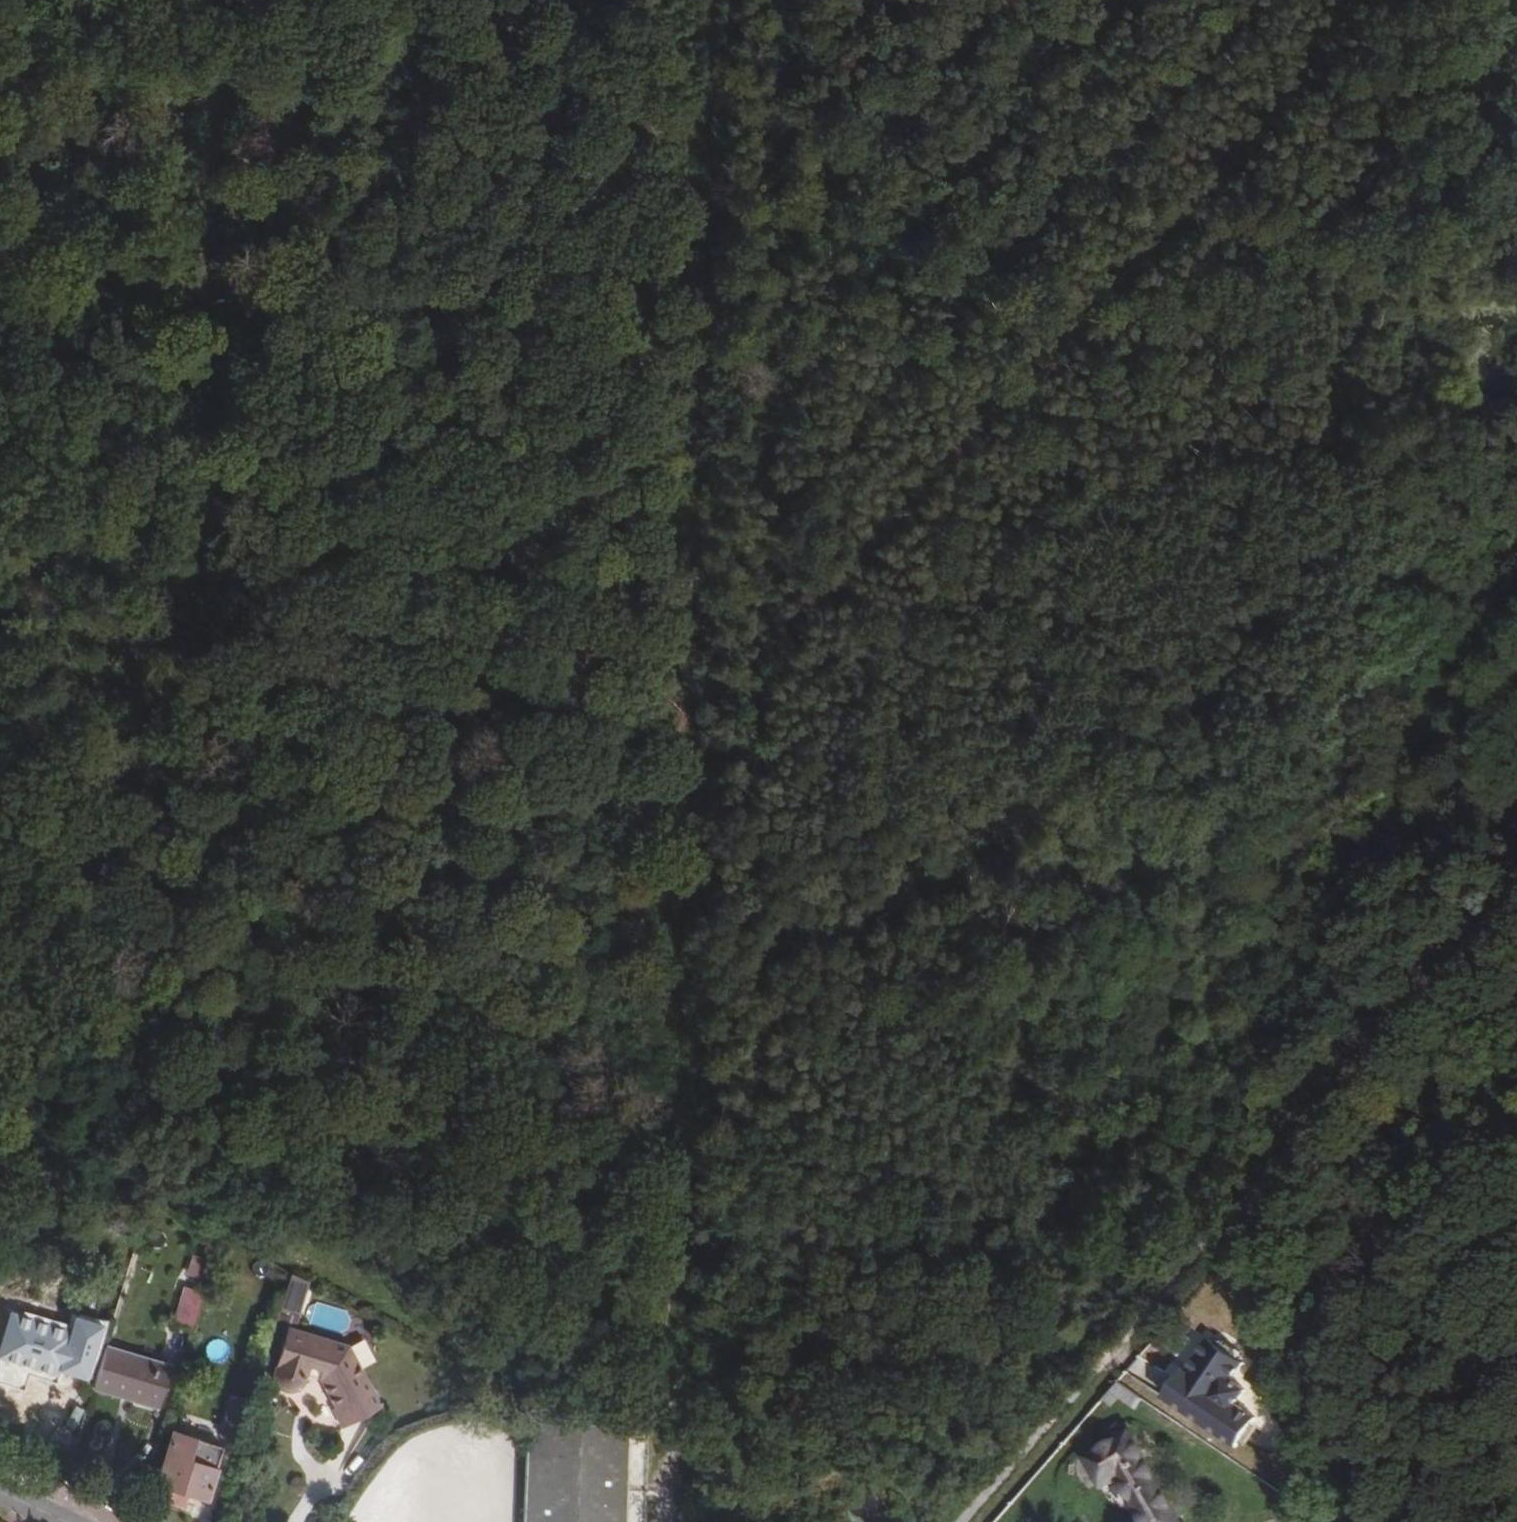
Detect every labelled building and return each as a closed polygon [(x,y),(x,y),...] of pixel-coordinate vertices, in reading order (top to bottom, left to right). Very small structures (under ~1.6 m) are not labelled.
[(291,1275),(281,1310),(299,1315),(308,1280),(291,1275)] [(177,1322),(193,1327),(205,1286),(189,1282),(177,1322)] [(1,1347),(84,1372),(101,1318),(77,1311),(72,1326),(13,1308),(1,1347)] [(263,1366),(276,1369),(284,1321),(284,1316),(278,1315),(263,1366)] [(354,1343),(284,1321),(276,1369),(277,1376),(282,1384),(291,1387),(301,1387),(313,1378),(322,1379),(344,1425),(386,1405),(354,1343)] [(1229,1336),(1216,1327),(1204,1329),(1199,1326),(1175,1358),(1177,1359),(1179,1370),(1165,1392),(1230,1436),(1250,1406),(1230,1392),(1240,1378),(1225,1368),(1237,1350),(1232,1347),(1229,1336)] [(113,1342),(101,1382),(162,1401),(173,1360),(113,1342)] [(1157,1386),(1165,1392),(1179,1370),(1177,1359),(1175,1358),(1157,1386)] [(253,1398),(236,1393),(223,1435),(241,1440),(253,1398)] [(632,1424),(532,1423),(529,1521),(629,1521),(632,1424)] [(188,1492),(212,1499),(226,1445),(198,1434),(173,1426),(157,1482),(188,1492)] [(1141,1521),(1183,1521),(1131,1432),(1085,1458),(1103,1490),(1117,1482),(1141,1521)] [(184,1508),(188,1492),(157,1482),(152,1498),(184,1508)]
